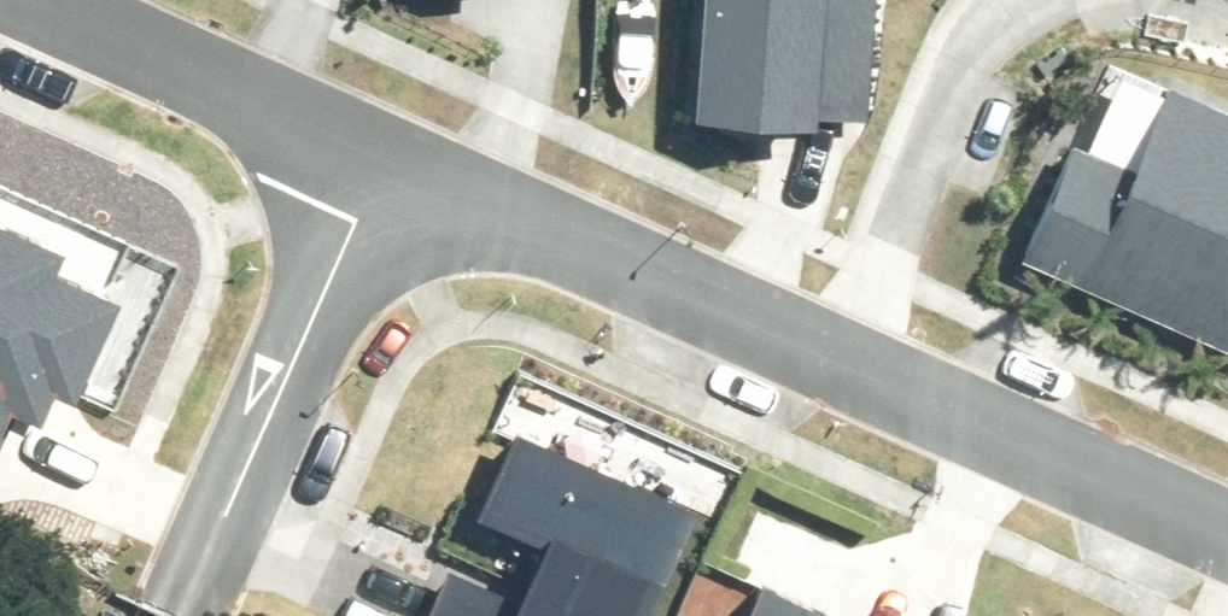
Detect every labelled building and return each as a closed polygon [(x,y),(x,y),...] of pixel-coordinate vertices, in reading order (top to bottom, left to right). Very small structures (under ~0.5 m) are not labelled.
[(695,126),(815,136),(816,122),(859,126),(870,0),(706,0),(695,126)] [(1024,266),(1227,359),(1227,119),(1115,68),(1024,266)] [(10,419),(41,433),(55,400),(80,411),(127,300),(60,271),(67,255),(0,226),(0,442),(10,419)] [(697,516),(519,439),(482,524),(550,554),(523,615),(653,615),(697,516)] [(428,615),(502,615),(510,598),(448,571),(428,615)] [(755,580),(740,615),(841,615),(755,580)]
